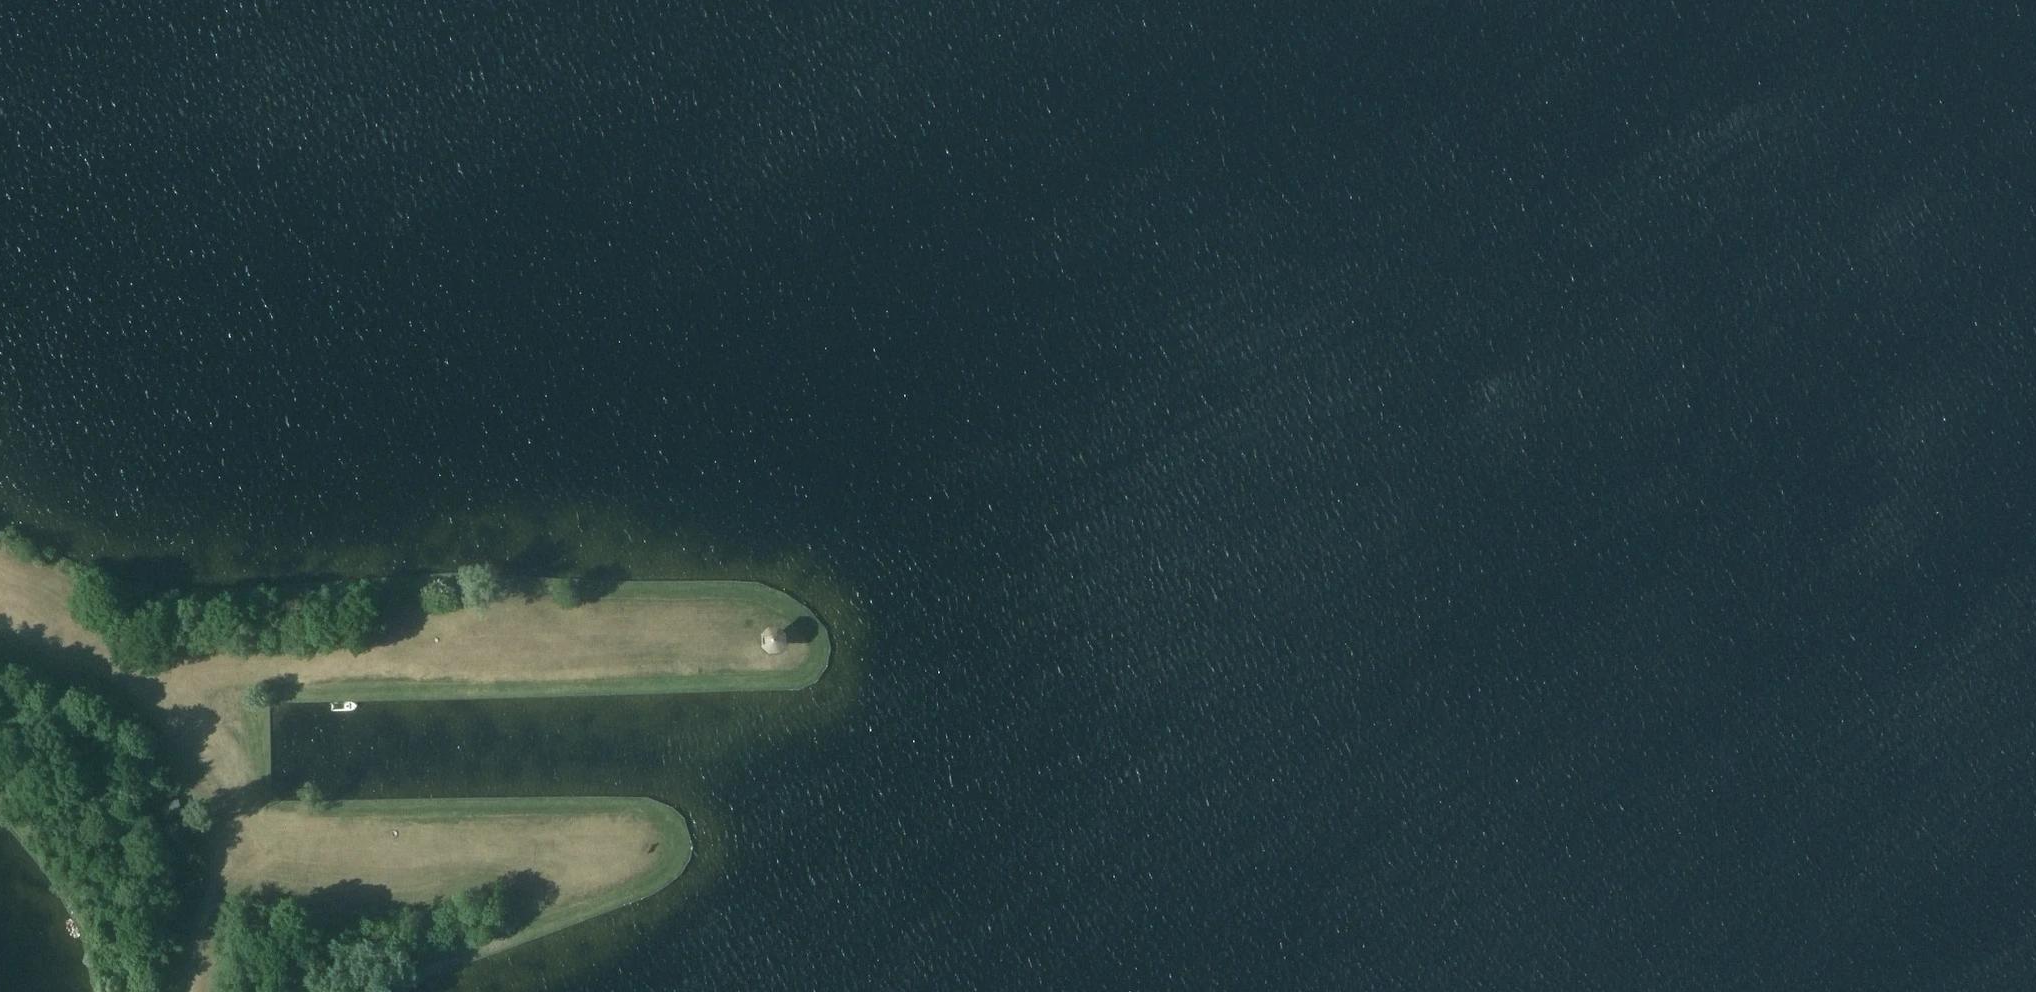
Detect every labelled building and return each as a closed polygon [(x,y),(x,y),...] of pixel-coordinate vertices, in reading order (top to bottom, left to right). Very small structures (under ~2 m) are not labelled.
[(767,648),(771,652),(782,651),(789,644),(788,633),(781,625),(770,625),(763,632),(763,644),(767,648)] [(159,804),(162,817),(178,813),(175,800),(159,804)]
